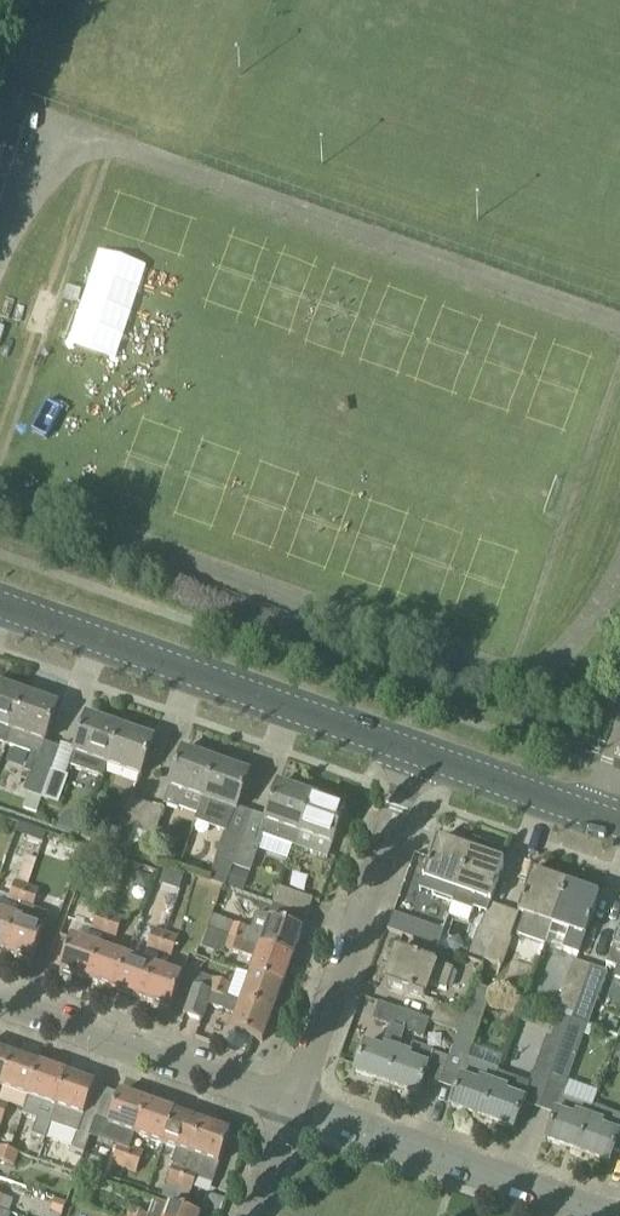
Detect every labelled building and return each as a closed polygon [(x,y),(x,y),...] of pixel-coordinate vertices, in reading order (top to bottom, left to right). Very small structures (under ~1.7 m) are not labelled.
[(619,677),(619,653),(616,651),(608,673),(619,677)] [(6,746),(24,695),(0,686),(0,743),(6,746)] [(58,707),(24,695),(6,746),(39,757),(45,743),(58,707)] [(108,766),(121,729),(87,717),(73,753),(69,767),(103,779),(108,766)] [(154,741),(121,729),(108,766),(141,777),(154,741)] [(185,793),(203,800),(216,763),(182,751),(163,805),(179,811),(185,793)] [(234,816),(237,811),(250,775),(216,763),(203,800),(199,811),(229,827),(231,822),(234,816)] [(24,793),(41,799),(51,771),(34,765),(24,793)] [(68,777),(51,771),(41,799),(58,805),(68,777)] [(294,846),(312,797),(278,785),(260,834),(294,846)] [(345,809),(312,797),(294,846),(328,858),(345,809)] [(130,852),(138,834),(148,805),(130,799),(113,846),(130,852)] [(138,834),(154,839),(164,811),(148,805),(138,834)] [(225,887),(233,866),(242,839),(224,833),(221,840),(219,847),(217,854),(215,861),(213,868),(212,875),(211,882),(225,887)] [(260,846),(242,839),(233,866),(250,873),(260,846)] [(423,880),(457,892),(470,854),(436,842),(423,880)] [(487,914),(504,866),(470,854),(457,892),(452,905),(472,912),(473,909),(487,914)] [(518,916),(523,918),(517,936),(545,946),(551,928),(566,888),(533,875),(518,916)] [(7,903),(20,908),(27,886),(15,881),(7,903)] [(40,890),(27,886),(20,908),(32,912),(40,890)] [(313,900),(279,888),(273,906),(301,916),(307,918),(313,900)] [(551,928),(568,934),(563,950),(579,955),(599,900),(566,888),(551,928)] [(255,915),(251,928),(250,930),(231,923),(226,935),(292,959),(302,931),(296,929),(301,916),(273,906),(270,915),(255,915)] [(90,931),(85,944),(70,939),(60,970),(87,980),(98,949),(104,936),(111,915),(98,911),(90,931)] [(15,920),(0,914),(0,949),(4,951),(15,920)] [(111,915),(104,936),(115,940),(123,920),(111,915)] [(394,932),(415,940),(437,948),(443,931),(421,923),(401,915),(394,932)] [(15,920),(4,951),(32,961),(43,930),(15,920)] [(487,961),(496,933),(479,927),(469,954),(487,961)] [(606,965),(617,969),(614,977),(619,979),(619,928),(606,965)] [(126,959),(115,990),(143,1000),(154,968),(159,955),(166,933),(154,929),(141,964),(126,959)] [(217,947),(256,961),(251,975),(282,986),(292,959),(226,935),(208,929),(201,947),(215,953),(217,947)] [(166,933),(159,955),(170,959),(178,937),(166,933)] [(496,933),(487,961),(503,966),(512,939),(496,933)] [(126,959),(98,949),(87,980),(115,990),(126,959)] [(424,999),(429,984),(446,990),(453,971),(398,952),(387,986),(424,999)] [(573,1014),(580,995),(590,966),(574,960),(556,1008),(573,1014)] [(608,972),(590,966),(580,995),(597,1001),(608,972)] [(154,968),(143,1000),(171,1009),(182,978),(154,968)] [(193,986),(228,998),(232,985),(198,973),(193,986)] [(282,986),(251,975),(241,1002),(273,1013),(282,986)] [(241,1002),(228,998),(193,986),(184,1014),(201,1020),(207,1004),(237,1015),(231,1031),(263,1042),(273,1013),(241,1002)] [(465,1014),(459,1031),(449,1059),(447,1066),(443,1075),(459,1081),(449,1109),(451,1110),(451,1109),(481,1119),(498,1072),(499,1071),(468,1059),(492,992),(475,986),(465,1014)] [(398,1051),(405,1031),(411,1014),(379,1003),(373,1019),(392,1026),(383,1051),(364,1044),(353,1075),(355,1075),(386,1085),(398,1051)] [(431,1022),(459,1031),(465,1014),(437,1004),(431,1022)] [(411,1014),(405,1031),(423,1037),(429,1020),(411,1014)] [(546,1036),(532,1076),(549,1082),(571,1020),(559,1015),(551,1038),(546,1036)] [(549,1082),(566,1088),(587,1026),(571,1020),(549,1082)] [(440,1085),(443,1075),(447,1066),(449,1059),(412,1045),(409,1055),(398,1051),(386,1085),(416,1096),(416,1097),(417,1098),(424,1080),(440,1085)] [(12,1056),(0,1052),(0,1090),(1,1088),(12,1056)] [(1,1088),(28,1098),(40,1066),(12,1056),(1,1088)] [(28,1098),(56,1107),(67,1076),(40,1066),(28,1098)] [(498,1072),(481,1119),(512,1130),(512,1131),(513,1132),(530,1084),(498,1072)] [(67,1076),(56,1107),(51,1120),(50,1124),(76,1134),(71,1148),(84,1153),(95,1122),(84,1118),(95,1086),(67,1076)] [(136,1136),(147,1104),(119,1094),(108,1126),(136,1136)] [(547,1143),(578,1154),(595,1107),(594,1106),(593,1108),(562,1097),(545,1143),(547,1143)] [(1,1126),(9,1105),(0,1102),(0,1125),(1,1126)] [(175,1114),(147,1104),(136,1136),(164,1145),(175,1114)] [(595,1107),(578,1154),(608,1164),(607,1165),(609,1166),(619,1136),(619,1116),(595,1107)] [(166,1183),(179,1188),(204,1124),(175,1114),(164,1145),(176,1150),(169,1168),(171,1168),(166,1183)] [(44,1141),(50,1124),(51,1120),(38,1115),(31,1136),(44,1141)] [(179,1188),(191,1192),(196,1179),(212,1185),(220,1165),(219,1165),(230,1133),(204,1124),(179,1188)] [(124,1170),(131,1149),(119,1144),(111,1165),(124,1170)] [(15,1167),(20,1154),(0,1147),(0,1162),(15,1167)] [(131,1149),(124,1170),(136,1174),(143,1153),(131,1149)] [(204,1206),(220,1212),(225,1200),(208,1194),(204,1206)] [(9,1213),(13,1200),(0,1196),(0,1209),(9,1213)] [(148,1215),(198,1215),(154,1200),(148,1215)]
